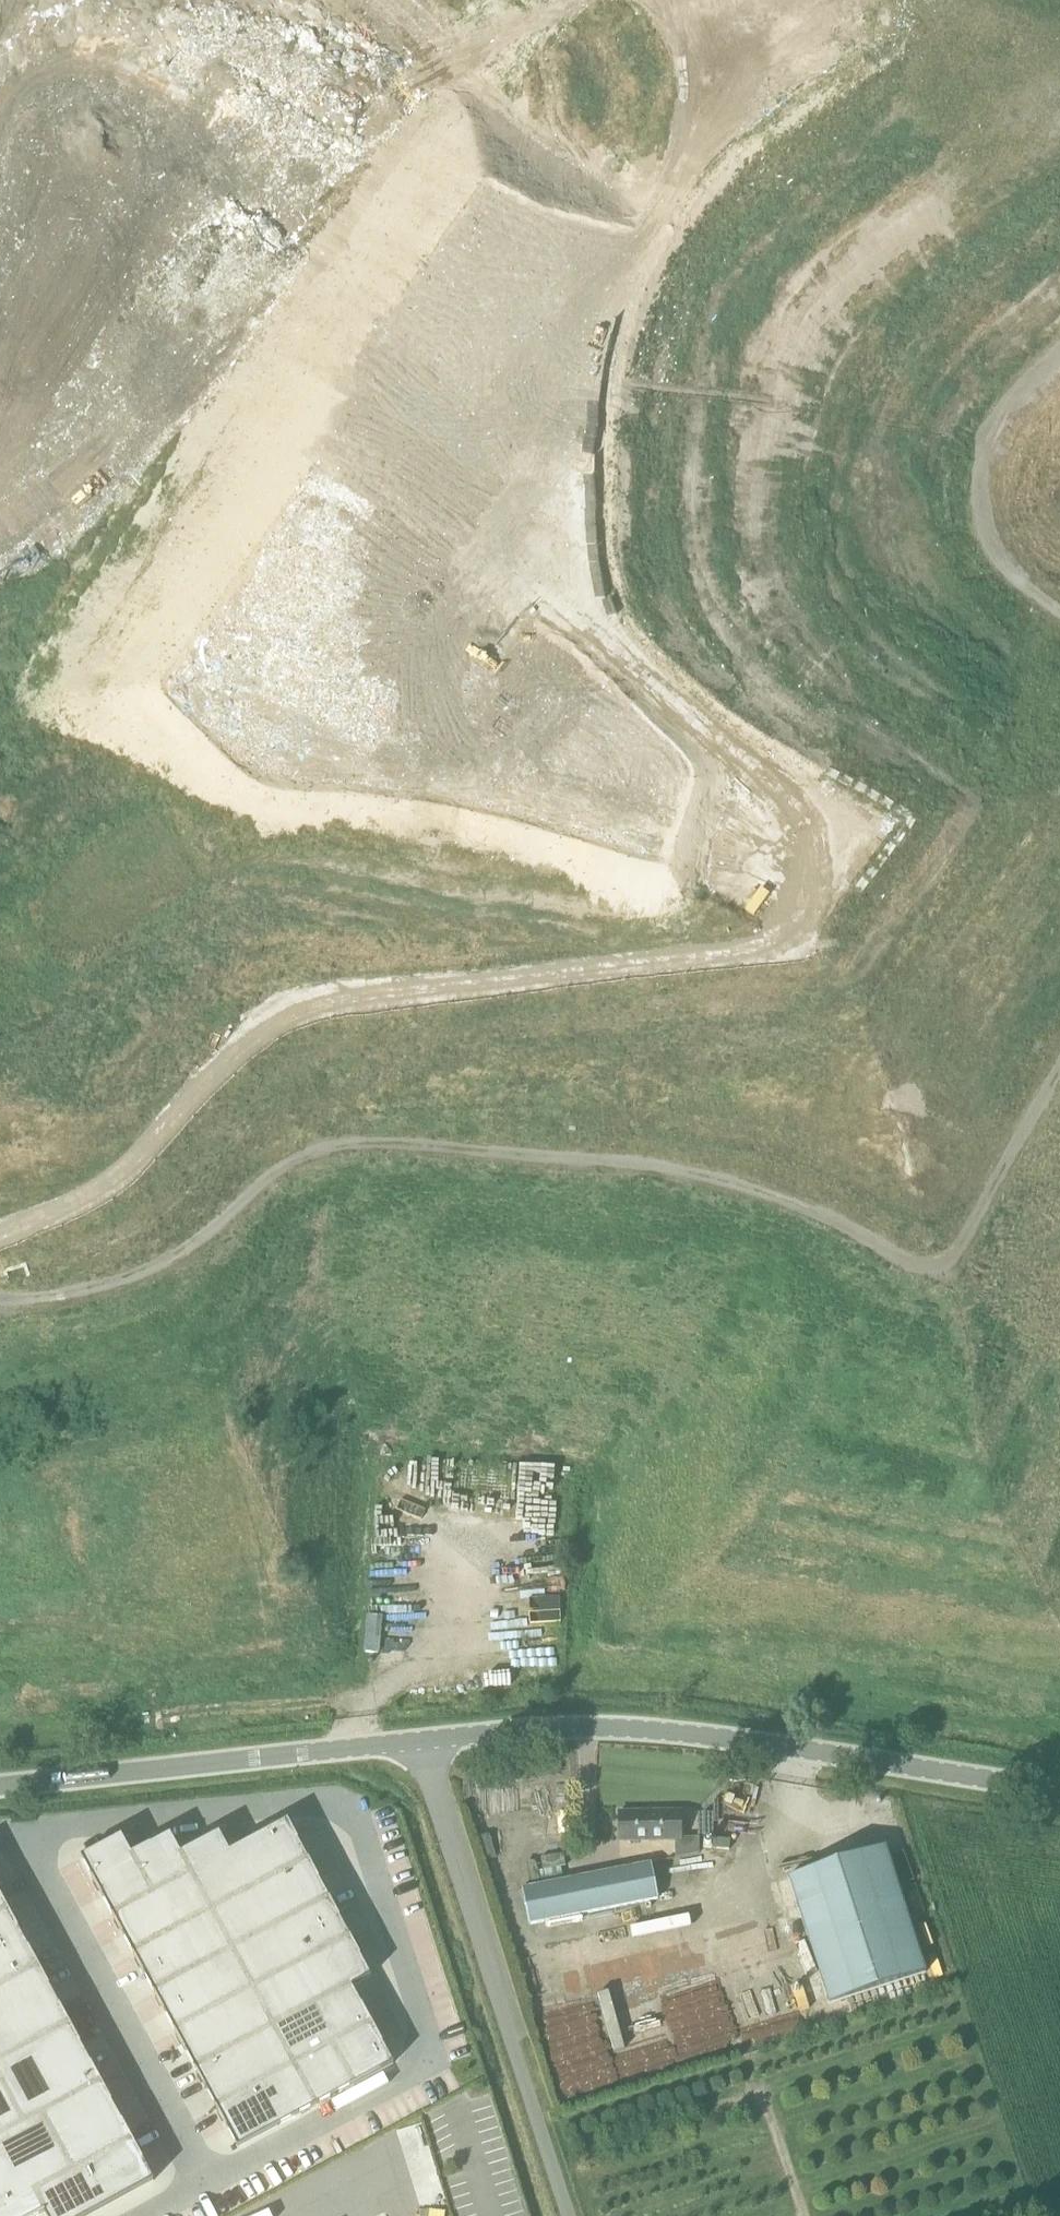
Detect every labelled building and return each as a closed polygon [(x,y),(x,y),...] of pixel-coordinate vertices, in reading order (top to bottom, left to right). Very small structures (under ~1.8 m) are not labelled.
[(568,607),(555,622),(580,644),(593,628),(568,607)] [(534,698),(522,716),(546,732),(558,714),(534,698)] [(13,784),(31,792),(36,780),(18,772),(13,784)] [(681,1840),(681,1811),(621,1812),(621,1841),(681,1840)] [(122,1837),(82,1858),(238,2148),(413,2054),(288,1821),(230,1853),(220,1834),(181,1854),(171,1835),(151,1846),(133,1856),(122,1837)] [(886,1847),(789,1878),(828,2003),(926,1972),(886,1847)] [(530,1925),(659,1899),(652,1862),(522,1888),(530,1925)] [(46,2215),(47,2215),(90,2215),(154,2181),(0,1895),(0,2215),(44,2215),(46,2215)] [(658,1962),(677,1956),(672,1941),(653,1947),(658,1962)] [(619,1947),(619,1961),(641,1960),(640,1946),(619,1947)] [(677,1958),(614,1977),(610,1964),(518,1991),(530,2031),(685,1986),(677,1958)]
